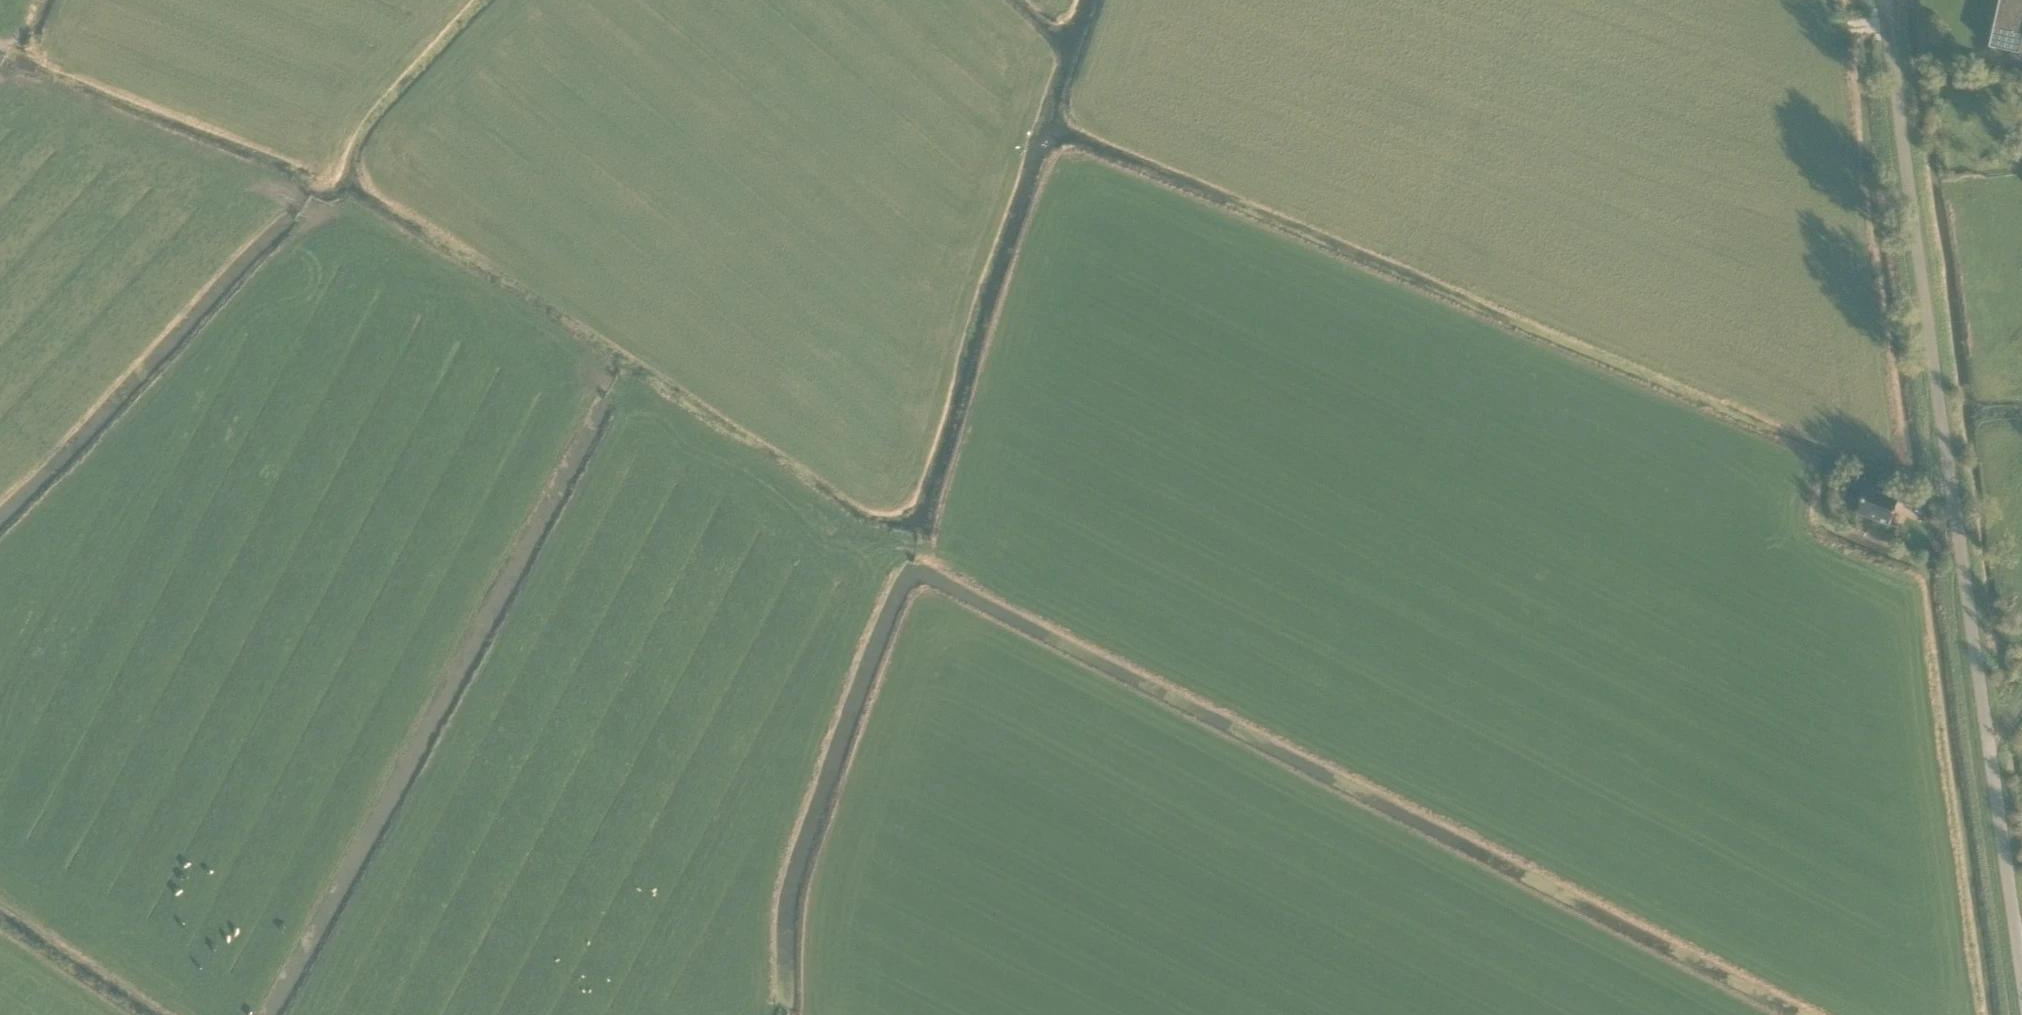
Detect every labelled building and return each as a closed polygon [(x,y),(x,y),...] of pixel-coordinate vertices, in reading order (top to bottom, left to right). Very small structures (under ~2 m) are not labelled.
[(1988,47),(2018,53),(2021,35),(2021,0),(1998,0),(1988,47)] [(1843,475),(1856,481),(1860,472),(1847,466),(1843,475)] [(1843,495),(1860,501),(1855,513),(1888,525),(1897,500),(1864,488),(1864,489),(1847,483),(1843,495)]
